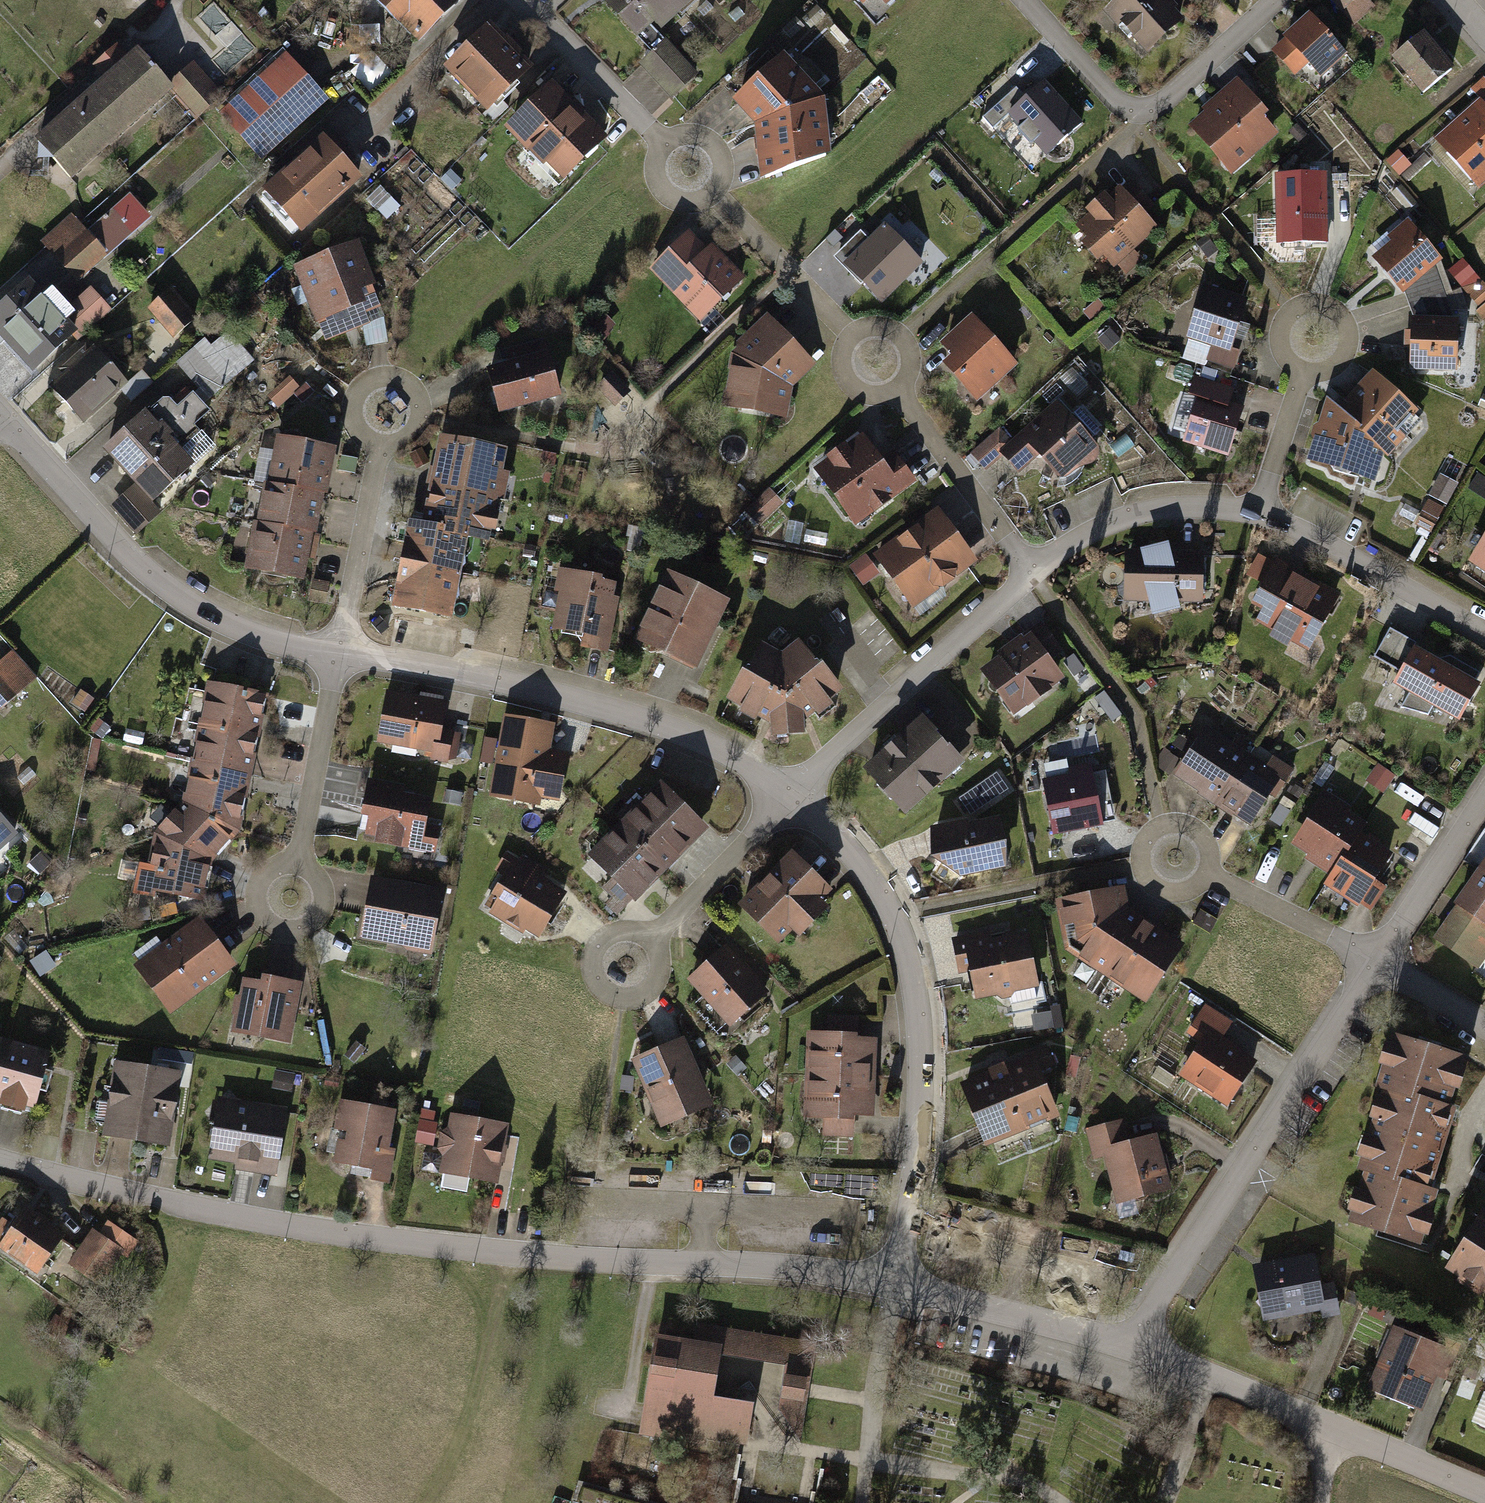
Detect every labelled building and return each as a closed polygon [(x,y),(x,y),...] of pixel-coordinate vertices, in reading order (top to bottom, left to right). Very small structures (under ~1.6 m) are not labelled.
[(470,0),(381,0),(424,45),(470,1),(470,0)] [(648,41),(693,0),(611,0),(648,41)] [(1168,0),(1123,0),(1112,9),(1148,51),(1185,20),(1168,0)] [(1358,25),(1377,9),(1369,0),(1337,0),(1358,25)] [(1353,58),(1315,13),(1275,47),(1297,73),(1310,62),(1326,81),(1353,58)] [(540,68),(500,28),(458,69),(497,109),(540,68)] [(1455,69),(1426,35),(1395,61),(1424,95),(1455,69)] [(671,42),(645,65),(677,100),(703,77),(671,42)] [(147,49),(45,139),(79,178),(181,88),(147,49)] [(333,102),(291,54),(222,114),(264,162),(333,102)] [(762,125),(830,99),(787,61),(742,99),(762,125)] [(188,86),(177,97),(199,120),(226,93),(197,62),(180,78),(188,86)] [(1045,76),(1006,111),(1045,155),(1084,120),(1045,76)] [(1209,114),(1196,124),(1231,168),(1281,127),(1240,78),(1204,107),(1209,114)] [(610,134),(556,84),(515,126),(569,177),(610,134)] [(830,99),(762,125),(769,177),(833,154),(830,99)] [(1441,140),(1481,185),(1484,181),(1484,101),(1441,140)] [(369,177),(331,136),(273,190),(310,230),(369,177)] [(1325,170),(1275,171),(1277,241),(1327,240),(1325,170)] [(1131,184),(1082,223),(1121,271),(1144,252),(1137,243),(1162,223),(1131,184)] [(76,213),(43,240),(79,283),(136,235),(116,211),(91,231),(76,213)] [(1392,240),(1375,254),(1405,290),(1433,268),(1446,257),(1411,214),(1387,234),(1392,240)] [(885,221),(844,261),(882,300),(923,261),(885,221)] [(713,249),(694,229),(656,264),(704,315),(746,276),(718,245),(713,249)] [(361,241),(300,264),(319,316),(380,293),(361,241)] [(1484,317),(1484,281),(1471,257),(1454,266),(1484,318),(1484,317)] [(1411,305),(1413,321),(1450,320),(1442,293),(1433,268),(1405,290),(1411,305)] [(63,312),(37,281),(0,311),(0,322),(38,368),(80,333),(63,312)] [(63,312),(80,333),(83,336),(114,311),(94,286),(63,312)] [(203,317),(178,286),(152,307),(177,338),(203,317)] [(1214,343),(1232,349),(1247,299),(1206,287),(1191,336),(1214,343)] [(820,361),(775,310),(734,352),(725,401),(792,414),(798,383),(820,361)] [(604,311),(590,323),(604,340),(618,328),(604,311)] [(1019,358),(982,313),(949,341),(959,353),(950,360),(978,392),(1019,358)] [(1450,320),(1413,321),(1414,367),(1459,366),(1458,320),(1450,320)] [(205,334),(178,358),(211,396),(255,357),(230,328),(213,342),(205,334)] [(131,374),(98,341),(54,385),(86,418),(131,374)] [(1232,349),(1214,343),(1209,360),(1237,368),(1242,352),(1232,349)] [(554,353),(494,366),(504,407),(564,394),(554,353)] [(155,378),(144,367),(123,386),(134,397),(155,378)] [(1373,368),(1335,407),(1381,450),(1388,456),(1407,436),(1398,428),(1417,408),(1373,368)] [(616,371),(599,385),(618,407),(635,393),(616,371)] [(1197,398),(1232,407),(1237,389),(1195,378),(1191,396),(1197,398)] [(138,484),(154,503),(200,464),(183,444),(201,428),(196,421),(211,409),(197,392),(182,405),(172,393),(107,447),(138,484)] [(1232,407),(1197,398),(1186,443),(1232,455),(1244,410),(1232,407)] [(1017,442),(1012,435),(1002,444),(1022,466),(1040,450),(1046,456),(1052,451),(1071,472),(1104,442),(1066,399),(1017,442)] [(1335,407),(1329,401),(1308,457),(1370,480),(1381,450),(1335,407)] [(982,461),(1002,444),(1012,435),(1000,422),(970,448),(982,461)] [(868,431),(820,465),(858,519),(921,474),(910,458),(903,463),(893,449),(885,454),(868,431)] [(277,482),(331,491),(335,466),(351,469),(353,459),(342,457),(343,448),(284,438),(277,482)] [(437,482),(499,492),(506,451),(444,441),(437,482)] [(331,491),(277,482),(271,481),(265,518),(318,526),(325,527),(331,491)] [(499,492),(437,482),(429,526),(469,534),(491,537),(499,492)] [(154,503),(138,484),(112,505),(136,533),(161,511),(154,503)] [(773,489),(747,507),(759,522),(784,504),(773,489)] [(1449,502),(1430,495),(1418,527),(1437,534),(1449,502)] [(946,505),(881,551),(918,602),(983,555),(946,505)] [(318,526),(265,518),(259,517),(252,561),(310,571),(318,526)] [(405,563),(463,573),(469,534),(429,526),(412,524),(405,563)] [(1210,550),(1130,548),(1129,597),(1209,598),(1210,550)] [(1477,563),(1484,568),(1484,549),(1477,563)] [(862,583),(882,576),(875,554),(854,561),(862,583)] [(1343,591),(1276,558),(1255,600),(1267,606),(1262,616),(1317,644),(1343,591)] [(463,573),(405,563),(398,605),(455,615),(463,573)] [(619,578),(565,568),(555,624),(594,632),(593,638),(614,642),(622,596),(616,595),(619,578)] [(739,600),(679,573),(647,642),(708,669),(739,600)] [(332,584),(315,582),(313,602),(329,604),(332,584)] [(1045,622),(984,668),(1018,713),(1070,674),(1056,655),(1065,649),(1045,622)] [(793,655),(793,729),(807,729),(807,712),(844,691),(805,641),(793,655)] [(793,729),(793,655),(774,643),(742,694),(783,713),(783,729),(793,729)] [(1481,680),(1414,644),(1393,683),(1459,719),(1481,680)] [(14,650),(0,663),(0,710),(3,713),(41,678),(14,650)] [(203,725),(257,735),(265,696),(211,686),(203,725)] [(448,699),(391,690),(382,741),(439,751),(443,728),(448,699)] [(560,725),(509,716),(495,797),(546,806),(548,792),(566,795),(573,754),(556,751),(560,725)] [(965,763),(923,716),(870,763),(912,810),(965,763)] [(257,735),(203,725),(196,765),(250,775),(257,735)] [(1219,798),(1250,751),(1211,725),(1179,773),(1219,798)] [(458,731),(443,728),(439,751),(438,759),(452,761),(458,731)] [(488,738),(484,761),(496,763),(501,740),(488,738)] [(1250,751),(1219,798),(1251,820),(1272,788),(1278,792),(1295,766),(1277,754),(1270,764),(1250,751)] [(187,803),(228,826),(238,815),(250,775),(196,765),(187,803)] [(1091,768),(1041,778),(1053,833),(1102,823),(1091,768)] [(1117,811),(1107,772),(1097,774),(1107,813),(1117,811)] [(990,796),(1005,787),(998,775),(962,795),(973,814),(994,802),(990,796)] [(409,786),(373,780),(364,835),(381,838),(380,843),(435,852),(438,830),(431,829),(435,799),(408,794),(409,786)] [(628,819),(669,861),(707,825),(666,782),(628,819)] [(1336,870),(1363,831),(1368,823),(1328,796),(1296,843),(1336,870)] [(160,836),(207,859),(228,826),(187,803),(162,824),(160,836)] [(999,811),(934,821),(938,851),(960,873),(1008,866),(999,811)] [(17,837),(0,818),(0,851),(17,837)] [(669,861),(628,819),(594,851),(635,894),(669,861)] [(1363,831),(1336,870),(1330,879),(1365,903),(1398,855),(1363,831)] [(207,859),(160,836),(154,891),(199,898),(207,859)] [(840,885),(805,849),(749,902),(784,938),(800,923),(810,933),(840,905),(830,894),(840,885)] [(572,886),(523,857),(495,905),(544,934),(572,886)] [(1481,872),(1461,901),(1484,917),(1484,875),(1481,872)] [(449,885),(380,874),(370,932),(439,944),(449,885)] [(1106,970),(1144,914),(1134,906),(1130,885),(1060,899),(1069,950),(1106,970)] [(1461,901),(1437,936),(1482,967),(1484,963),(1484,917),(1461,901)] [(1144,914),(1106,970),(1154,1002),(1192,946),(1144,914)] [(239,964),(203,916),(141,962),(176,1010),(239,964)] [(987,929),(956,935),(963,966),(977,963),(983,993),(1048,980),(1037,930),(989,940),(987,929)] [(773,990),(731,944),(696,975),(738,1021),(773,990)] [(274,983),(247,978),(238,1032),(294,1041),(304,978),(275,974),(274,983)] [(1195,1029),(1206,1036),(1182,1074),(1229,1104),(1260,1056),(1225,1033),(1233,1021),(1209,1006),(1195,1029)] [(1481,1051),(1403,1029),(1349,1220),(1427,1242),(1481,1051)] [(810,1071),(876,1073),(877,1036),(811,1034),(810,1071)] [(692,1036),(641,1057),(668,1121),(719,1099),(692,1036)] [(64,1067),(50,1063),(54,1049),(5,1037),(0,1058),(0,1097),(39,1107),(45,1084),(59,1088),(64,1067)] [(1048,1042),(966,1078),(995,1143),(1066,1112),(1047,1071),(1058,1066),(1048,1042)] [(185,1070),(120,1060),(110,1129),(174,1138),(185,1070)] [(876,1073),(810,1071),(809,1109),(830,1110),(829,1126),(854,1127),(855,1110),(875,1111),(876,1073)] [(291,1107),(225,1097),(217,1149),(242,1153),(241,1162),(281,1168),(291,1107)] [(399,1107),(345,1100),(338,1161),(392,1168),(399,1107)] [(507,1118),(453,1113),(448,1167),(502,1172),(507,1118)] [(1108,1151),(1129,1145),(1123,1120),(1091,1128),(1097,1153),(1108,1151)] [(1129,1145),(1108,1151),(1121,1204),(1171,1192),(1157,1138),(1129,1145)] [(73,1235),(31,1207),(7,1242),(50,1270),(73,1235)] [(1450,1265),(1484,1284),(1484,1213),(1450,1265)] [(108,1234),(95,1227),(74,1264),(109,1284),(128,1252),(139,1259),(149,1242),(115,1222),(108,1234)] [(1325,1254),(1262,1263),(1270,1316),(1326,1307),(1327,1315),(1342,1313),(1338,1285),(1330,1286),(1325,1254)] [(696,1322),(692,1347),(719,1351),(782,1360),(776,1403),(801,1435),(814,1352),(793,1337),(696,1322)] [(1434,1368),(1444,1346),(1398,1327),(1374,1383),(1420,1402),(1434,1368)] [(1444,1346),(1434,1368),(1450,1374),(1463,1341),(1448,1334),(1444,1346)] [(692,1347),(655,1341),(642,1431),(708,1441),(709,1433),(747,1439),(753,1403),(712,1397),(719,1351),(692,1347)] [(1473,1421),(1484,1426),(1484,1392),(1473,1421)]
